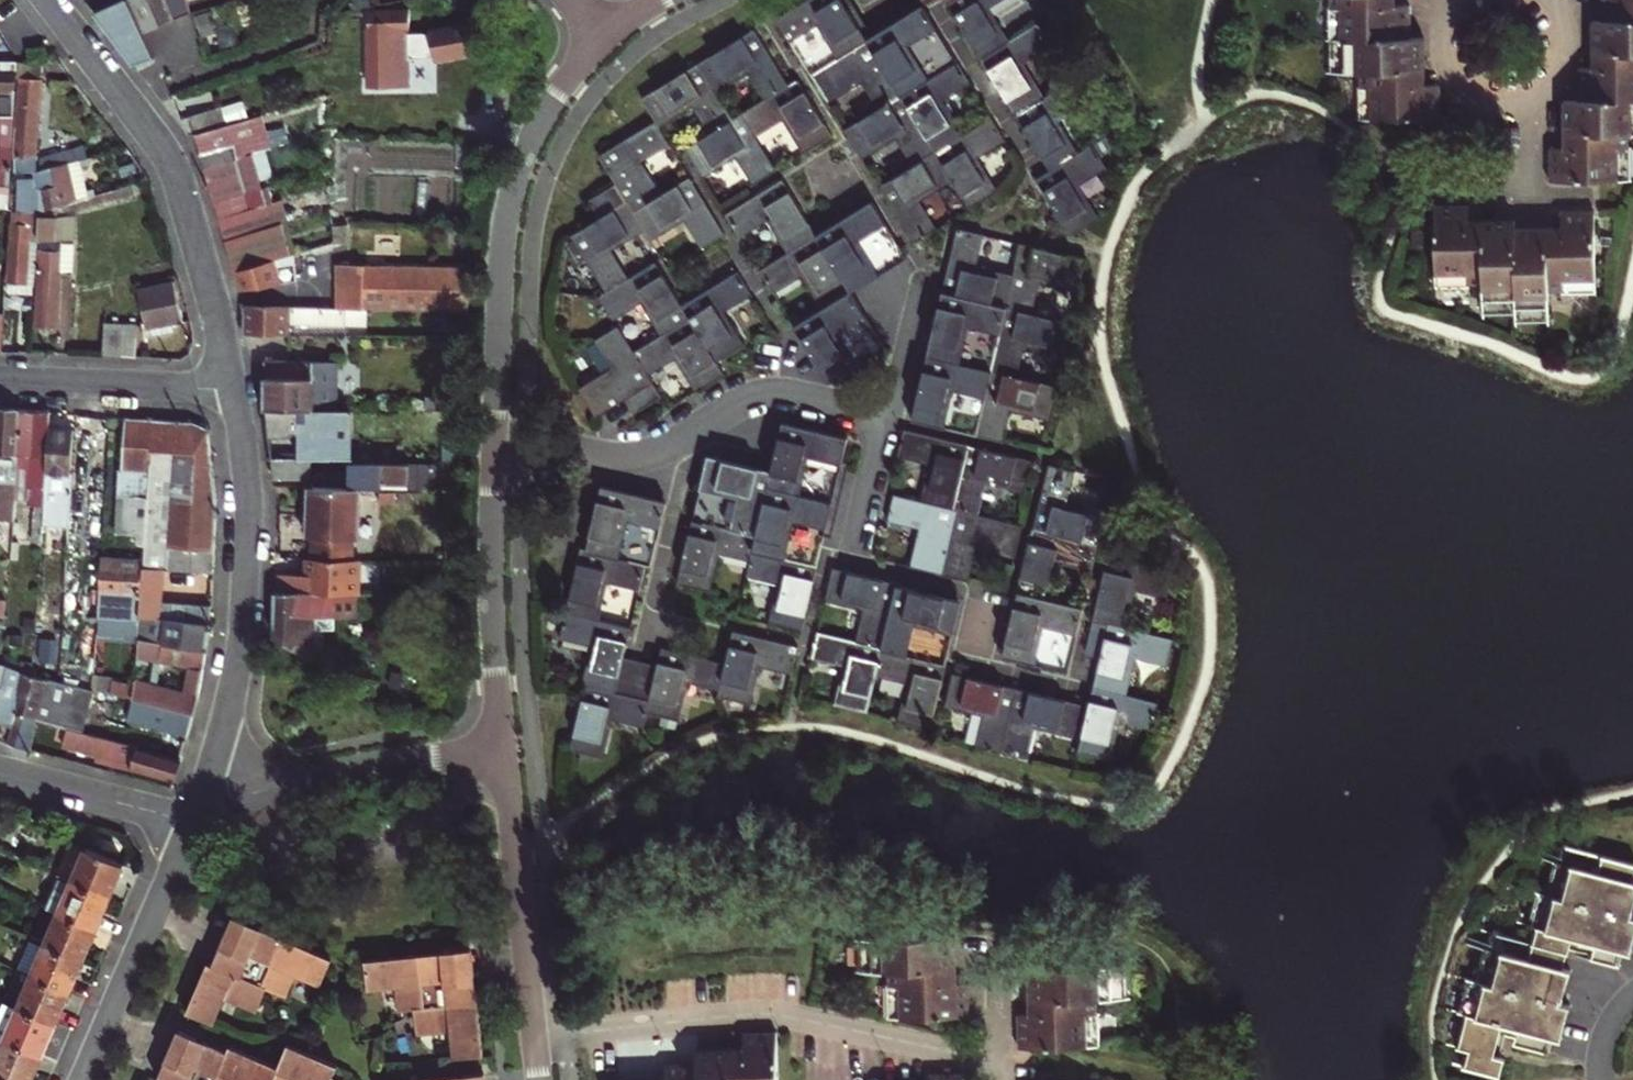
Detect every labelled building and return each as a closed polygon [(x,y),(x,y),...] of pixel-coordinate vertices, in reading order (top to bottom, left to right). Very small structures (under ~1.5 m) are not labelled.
[(96,11),(110,30),(135,63),(156,58),(145,34),(130,0),(123,0),(96,11)] [(145,34),(174,20),(166,0),(130,0),(145,34)] [(815,75),(872,40),(847,0),(813,0),(781,19),(815,75)] [(1007,0),(958,0),(952,3),(987,59),(1014,42),(993,9),(1007,0)] [(1443,114),(1442,97),(1442,85),(1428,85),(1428,40),(1413,40),(1413,21),(1413,6),(1399,6),(1399,0),(1332,0),(1333,75),(1361,75),(1363,114),(1443,114)] [(1604,21),(1595,21),(1595,49),(1595,69),(1582,69),(1582,101),(1567,101),(1567,135),(1567,149),(1552,150),(1552,181),(1598,180),(1632,179),(1632,0),(1604,0),(1604,21)] [(928,5),(872,40),(907,96),(963,61),(928,5)] [(412,86),(412,10),(371,11),(371,86),(412,86)] [(1028,64),(1056,45),(1043,24),(1014,42),(987,59),(1021,115),(1048,98),(1028,64)] [(473,25),(432,31),(436,59),(478,52),(473,25)] [(759,75),(773,99),(794,86),(760,28),(705,63),(725,95),(759,75)] [(868,81),(885,110),(907,96),(872,40),(815,75),(833,103),(868,81)] [(28,48),(28,59),(45,59),(45,48),(28,48)] [(16,60),(0,60),(0,190),(8,191),(9,177),(10,169),(16,60)] [(33,170),(34,156),(40,62),(16,60),(10,169),(33,170)] [(976,83),(963,61),(907,96),(942,152),(968,136),(947,101),(976,83)] [(701,110),(716,134),(740,119),(725,95),(705,63),(647,99),(661,122),(667,132),(701,110)] [(804,80),(794,86),(773,99),(748,114),(761,136),(790,118),(810,153),(838,136),(804,80)] [(1021,115),(1056,172),(1083,155),(1061,119),(1090,101),(1078,80),(1048,98),(1021,115)] [(903,138),(920,165),(942,152),(907,96),(885,110),(850,131),(868,161),(903,138)] [(197,135),(226,127),(221,110),(193,118),(197,135)] [(740,119),(716,134),(691,150),(709,178),(744,157),(760,184),(782,171),(761,136),(748,114),(740,119)] [(204,157),(235,147),(239,161),(255,156),(274,149),(264,116),(226,127),(197,135),(204,157)] [(983,159),(1012,141),(998,118),(968,136),(942,152),(960,181),(977,209),(1004,193),(983,159)] [(645,160),(674,143),(667,132),(661,122),(605,157),(622,185),(633,203),(639,213),(666,196),(645,160)] [(34,156),(33,170),(76,158),(81,157),(85,156),(81,142),(34,156)] [(1114,165),(1101,144),(1083,155),(1056,172),(1042,181),(1075,237),(1107,218),(1086,184),(1114,165)] [(239,161),(235,147),(204,157),(208,171),(239,161)] [(85,156),(81,157),(85,170),(106,164),(102,151),(85,156)] [(942,152),(920,165),(884,187),(919,245),(942,231),(925,204),(960,181),(942,152)] [(245,182),(249,197),(265,192),(255,156),(239,161),(208,171),(213,190),(245,182)] [(33,170),(9,177),(8,191),(7,208),(37,210),(87,196),(76,158),(33,170)] [(650,231),(656,241),(692,220),(708,248),(730,235),(695,178),(666,196),(639,213),(650,231)] [(793,254),(822,237),(788,181),(731,217),(744,237),(772,220),(793,254)] [(218,207),(249,197),(245,182),(213,190),(218,207)] [(622,185),(595,202),(606,220),(633,203),(622,185)] [(333,186),(276,202),(278,207),(222,222),(229,243),(283,227),(334,213),(333,186)] [(278,207),(276,202),(269,204),(265,192),(249,197),(218,207),(222,222),(278,207)] [(37,214),(72,216),(72,210),(96,202),(93,194),(87,196),(37,210),(37,214)] [(822,237),(857,293),(912,258),(878,202),(822,237)] [(639,213),(633,203),(606,220),(577,237),(612,294),(633,281),(616,253),(650,231),(639,213)] [(1472,207),(1439,208),(1440,287),(1485,286),(1486,316),(1519,315),(1519,323),(1553,323),(1553,293),(1599,293),(1598,211),(1564,213),(1564,227),(1542,227),(1519,227),(1518,220),(1486,221),(1472,221),(1472,207)] [(29,281),(32,231),(35,231),(37,231),(37,214),(37,210),(7,208),(3,280),(7,280),(23,281),(29,281)] [(37,231),(35,231),(35,238),(38,238),(34,323),(55,324),(59,275),(70,275),(72,216),(37,214),(37,231)] [(283,227),(229,243),(238,275),(277,263),(291,259),(283,227)] [(962,229),(947,293),(1012,308),(1019,276),(980,265),(988,234),(962,229)] [(828,311),(857,293),(822,237),(793,254),(765,272),(778,293),(807,276),(828,311)] [(1044,281),(1084,291),(1092,258),(1027,243),(1019,276),(1012,308),(1036,314),(1044,281)] [(285,287),(277,263),(238,275),(243,292),(285,287)] [(688,307),(661,263),(633,281),(612,294),(604,298),(618,321),(645,303),(667,338),(696,320),(688,307)] [(397,311),(469,314),(472,270),(338,268),(337,309),(397,311)] [(728,313),(756,295),(742,273),(688,307),(696,320),(723,364),(749,348),(728,313)] [(136,286),(147,337),(174,332),(173,321),(180,319),(171,278),(136,286)] [(23,281),(7,280),(6,290),(23,291),(23,281)] [(828,311),(800,328),(835,385),(891,349),(857,293),(828,311)] [(997,372),(1012,308),(947,293),(932,358),(997,372)] [(337,309),(247,306),(247,335),(295,336),(295,325),(397,327),(397,311),(337,309)] [(1036,314),(1012,308),(997,372),(1022,378),(1029,348),(1069,357),(1077,324),(1036,314)] [(103,320),(101,354),(144,356),(143,340),(134,340),(134,321),(103,320)] [(723,364),(696,320),(667,338),(639,355),(653,377),(679,360),(700,394),(730,376),(723,364)] [(666,399),(653,377),(639,355),(622,329),(600,343),(617,371),(584,392),(601,419),(635,399),(644,413),(666,399)] [(982,437),(997,372),(932,358),(917,422),(982,437)] [(267,364),(267,412),(271,412),(348,413),(348,366),(267,364)] [(1022,378),(997,372),(982,437),(1006,442),(1013,412),(1053,422),(1061,388),(1022,378)] [(16,469),(20,410),(0,408),(0,517),(13,518),(16,469)] [(20,410),(16,469),(27,471),(27,482),(43,483),(47,427),(48,411),(20,410)] [(303,444),(303,463),(313,464),(354,464),(358,464),(359,413),(348,413),(271,412),(274,443),(303,444)] [(190,420),(124,416),(121,468),(118,468),(116,495),(118,496),(117,520),(166,523),(164,544),(143,543),(142,565),(162,566),(211,570),(215,503),(207,427),(190,420)] [(773,488),(838,504),(849,455),(853,440),(788,424),(776,473),(773,488)] [(70,429),(47,427),(43,483),(42,499),(42,506),(56,506),(55,515),(68,516),(71,470),(68,470),(70,429)] [(937,462),(927,503),(960,510),(975,447),(909,431),(904,454),(937,462)] [(975,447),(960,510),(966,511),(984,516),(991,485),(1030,494),(1038,462),(975,447)] [(714,458),(698,522),(761,537),(773,488),(776,473),(714,458)] [(313,483),(313,464),(303,463),(276,463),(277,483),(313,483)] [(354,464),(353,489),(444,490),(444,465),(358,464),(354,464)] [(1039,529),(1104,544),(1112,513),(1071,502),(1079,471),(1054,465),(1039,529)] [(607,488),(592,551),(651,566),(657,567),(673,504),(607,488)] [(773,488),(761,537),(758,551),(822,567),(830,534),(838,504),(773,488)] [(367,563),(368,519),(442,522),(444,490),(353,489),(309,489),(308,540),(313,540),(312,562),(367,563)] [(926,529),(916,567),(951,576),(966,511),(960,510),(927,503),(898,496),(893,521),(926,529)] [(40,534),(42,506),(42,499),(33,499),(30,534),(40,534)] [(966,511),(951,576),(973,581),(981,549),(1020,558),(1028,526),(984,516),(966,511)] [(761,537),(698,522),(684,585),(714,593),(723,553),(755,561),(758,551),(761,537)] [(1097,570),(1104,544),(1039,529),(1023,594),(1055,601),(1064,561),(1097,570)] [(651,566),(592,551),(586,550),(570,613),(598,620),(607,580),(645,590),(651,566)] [(755,561),(752,576),(785,585),(775,625),(807,632),(822,567),(758,551),(755,561)] [(1174,597),(1180,573),(1115,557),(1099,622),(1115,626),(1131,630),(1141,589),(1174,597)] [(142,565),(99,562),(95,616),(137,618),(138,614),(161,616),(208,622),(209,603),(160,599),(162,566),(142,565)] [(282,580),(282,596),(361,597),(365,597),(364,565),(310,564),(310,580),(282,580)] [(888,650),(903,587),(837,571),(830,602),(870,612),(862,644),(888,650)] [(966,602),(903,587),(888,650),(951,666),(966,602)] [(1008,658),(1072,673),(1087,610),(1055,601),(1023,594),(1008,658)] [(280,596),(279,643),(317,665),(318,631),(339,631),(339,619),(361,619),(361,597),(282,596),(280,596)] [(599,646),(590,686),(620,693),(628,661),(635,630),(598,620),(570,613),(565,637),(599,646)] [(161,616),(138,614),(137,618),(132,683),(131,696),(191,712),(195,699),(208,622),(161,616)] [(1115,626),(1099,690),(1130,698),(1140,657),(1171,664),(1177,641),(1131,630),(1115,626)] [(767,665),(798,673),(804,648),(739,632),(731,665),(725,691),(723,696),(757,704),(767,665)] [(823,634),(817,657),(849,666),(841,706),(873,713),(882,677),(888,650),(862,644),(823,634)] [(725,691),(731,665),(667,650),(662,670),(646,666),(638,697),(655,702),(652,715),(680,721),(689,683),(725,691)] [(935,731),(951,666),(888,650),(882,677),(914,685),(905,724),(935,731)] [(620,693),(590,686),(574,751),(607,759),(616,720),(649,727),(652,715),(655,702),(638,697),(646,666),(628,661),(620,693)] [(12,719),(14,711),(34,717),(68,726),(92,733),(104,690),(79,683),(78,688),(7,668),(0,694),(0,716),(12,719)] [(112,677),(108,691),(131,696),(132,683),(112,677)] [(1007,756),(1023,691),(958,677),(951,708),(990,717),(982,750),(1007,756)] [(1130,698),(1099,690),(1083,754),(1115,761),(1124,722),(1156,729),(1162,705),(1130,698)] [(1039,729),(1078,737),(1086,705),(1023,691),(1007,756),(1030,761),(1039,729)] [(191,712),(131,696),(124,718),(185,735),(191,712)] [(6,743),(26,748),(34,717),(14,711),(12,719),(10,727),(6,743)] [(10,727),(12,719),(0,716),(0,724),(10,727)] [(92,733),(68,726),(64,742),(110,754),(109,760),(172,776),(178,756),(92,733)] [(71,840),(57,872),(108,894),(115,878),(122,861),(71,840)] [(1500,935),(1496,951),(1488,951),(1479,982),(1470,980),(1462,1013),(1470,1015),(1462,1048),(1473,1051),(1469,1065),(1457,1062),(1456,1064),(1501,1076),(1506,1060),(1497,1057),(1501,1044),(1505,1024),(1521,1028),(1517,1045),(1551,1054),(1555,1038),(1564,1040),(1572,1007),(1564,1004),(1573,972),(1566,970),(1575,937),(1586,940),(1598,943),(1595,960),(1621,966),(1625,950),(1632,952),(1632,864),(1559,845),(1558,847),(1567,850),(1564,864),(1558,863),(1549,894),(1541,893),(1532,926),(1541,928),(1537,944),(1500,935)] [(108,894),(57,872),(43,904),(57,909),(87,923),(95,926),(108,894)] [(95,926),(87,923),(57,909),(43,942),(81,958),(88,943),(95,926)] [(238,919),(216,970),(264,991),(286,941),(238,919)] [(16,967),(60,986),(68,989),(75,973),(81,958),(43,942),(29,936),(16,967)] [(962,986),(960,938),(862,942),(863,973),(891,972),(893,1021),(974,1019),(974,1004),(973,986),(962,986)] [(324,988),(331,971),(334,963),(286,941),(264,991),(266,992),(287,1001),(297,978),(324,988)] [(475,953),(421,957),(426,1011),(480,1007),(475,953)] [(400,1014),(414,1013),(426,1011),(421,957),(367,963),(371,992),(397,990),(400,1014)] [(16,967),(3,999),(54,1022),(61,1006),(68,989),(60,986),(16,967)] [(264,991),(216,970),(211,968),(190,1016),(217,1027),(228,1003),(255,1015),(266,992),(264,991)] [(1022,1051),(1104,1048),(1101,1003),(1131,1001),(1129,968),(1031,971),(1032,989),(1034,1018),(1023,1018),(1022,1051)] [(3,999),(0,1006),(0,1036),(33,1051),(40,1054),(48,1037),(54,1022),(3,999)] [(486,1059),(480,1007),(426,1011),(414,1013),(416,1039),(450,1037),(452,1063),(486,1059)] [(231,1056),(229,1055),(182,1034),(162,1079),(220,1079),(231,1056)] [(33,1051),(0,1036),(0,1073),(16,1079),(29,1079),(40,1054),(33,1051)] [(780,1036),(747,1037),(747,1050),(729,1051),(700,1052),(701,1065),(688,1065),(667,1066),(668,1079),(781,1079),(780,1036)] [(282,1072),(231,1049),(229,1055),(231,1056),(220,1079),(278,1079),(282,1072)] [(336,1076),(339,1069),(291,1049),(282,1072),(278,1079),(334,1079),(336,1076)]
